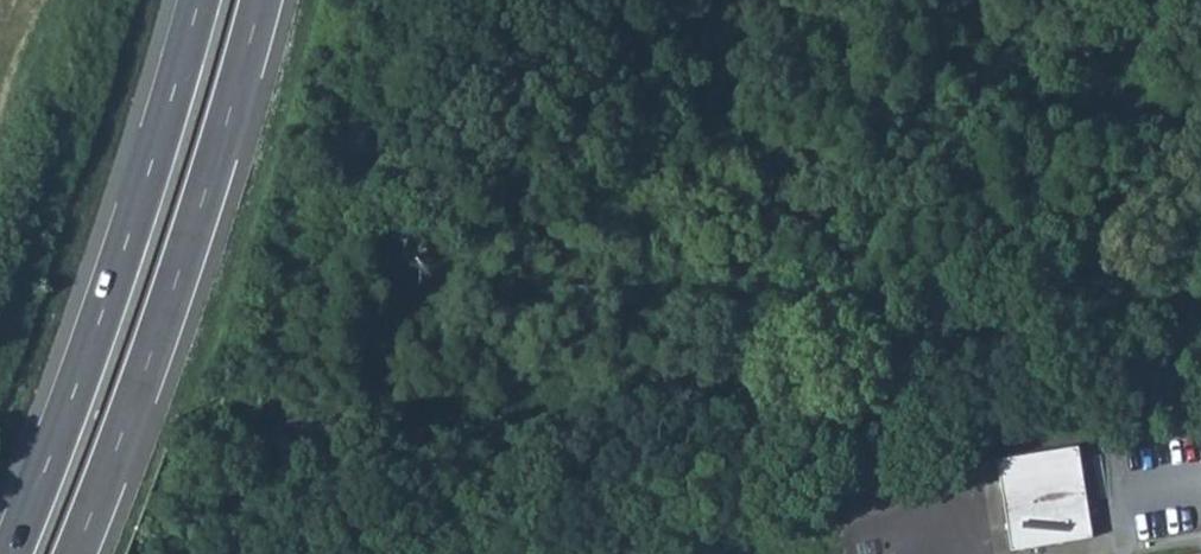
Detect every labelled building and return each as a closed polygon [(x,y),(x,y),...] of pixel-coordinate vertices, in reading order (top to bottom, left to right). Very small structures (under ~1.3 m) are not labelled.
[(1077,441),(1023,451),(1026,469),(1080,459),(1077,441)] [(1023,451),(995,456),(1013,550),(1094,535),(1080,459),(1026,469),(1023,451)]
